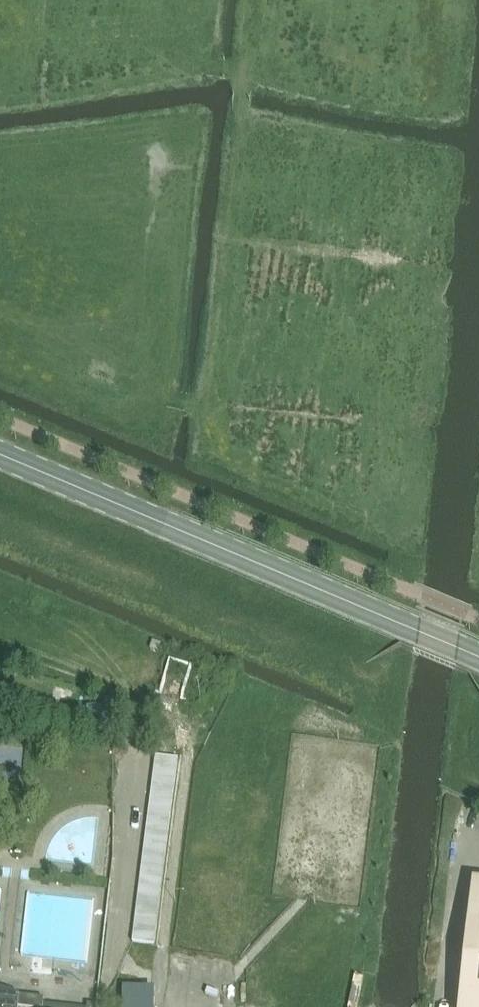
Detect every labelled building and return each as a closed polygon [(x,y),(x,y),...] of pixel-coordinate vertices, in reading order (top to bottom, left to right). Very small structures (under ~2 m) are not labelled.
[(163,646),(153,642),(150,650),(161,654),(163,646)] [(154,767),(177,770),(178,759),(156,756),(154,767)] [(153,778),(175,781),(177,770),(154,767),(153,778)] [(151,789),(174,792),(175,781),(153,778),(151,789)] [(150,800),(173,803),(174,792),(151,789),(150,800)] [(149,811),(171,814),(173,803),(150,800),(149,811)] [(147,822),(170,825),(171,814),(149,811),(147,822)] [(146,833),(168,836),(170,825),(147,822),(146,833)] [(144,844),(167,847),(168,836),(146,833),(144,844)] [(143,855),(166,858),(167,847),(144,844),(143,855)] [(142,866),(164,869),(166,858),(143,855),(142,866)] [(140,877),(163,879),(164,869),(142,866),(140,877)] [(139,888),(161,890),(163,879),(140,877),(139,888)] [(473,882),(459,1006),(478,1006),(478,882),(473,882)] [(137,898),(160,901),(161,890),(139,888),(137,898)] [(136,909),(159,912),(160,901),(137,898),(136,909)] [(135,920),(157,923),(159,912),(136,909),(135,920)] [(133,931),(156,934),(157,923),(135,920),(133,931)] [(132,942),(154,945),(156,934),(133,931),(132,942)] [(44,998),(0,994),(0,1006),(43,1006),(43,1005),(44,998)]
